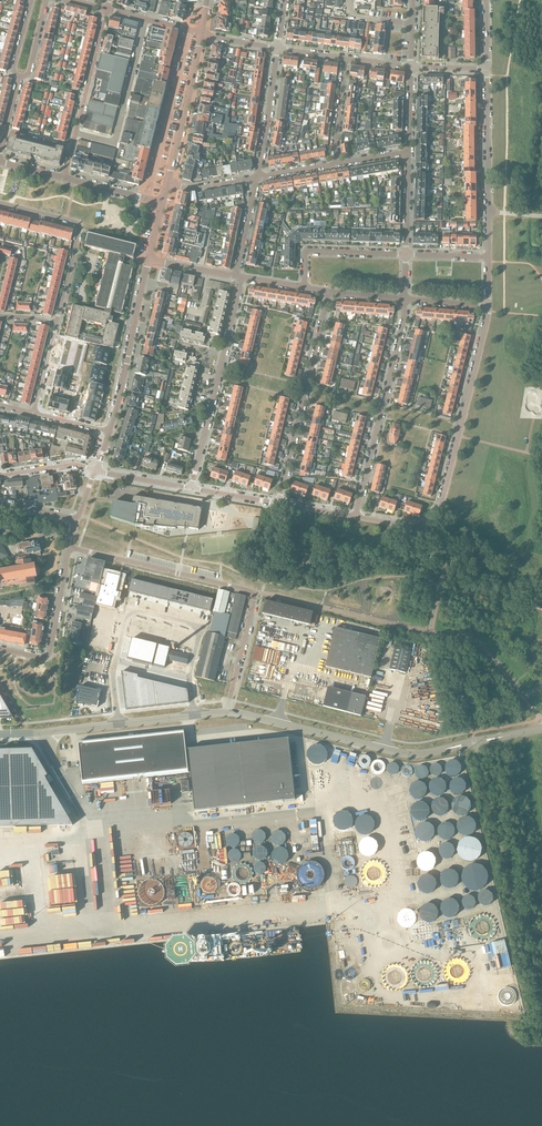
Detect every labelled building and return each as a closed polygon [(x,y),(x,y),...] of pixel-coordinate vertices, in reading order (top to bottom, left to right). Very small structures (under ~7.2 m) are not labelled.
[(134,8),(135,6),(128,4),(129,0),(128,0),(118,0),(117,4),(128,7),(134,8)] [(272,9),(273,2),(265,0),(265,1),(264,7),(272,9)] [(325,8),(332,9),(333,0),(326,0),(325,8)] [(402,6),(402,0),(390,0),(390,8),(401,8),(401,6),(402,6)] [(472,7),(470,7),(469,7),(469,5),(472,5),(472,4),(472,0),(462,0),(462,12),(464,12),(474,12),(474,8),(472,8),(472,7)] [(161,4),(161,6),(164,7),(164,9),(184,14),(186,8),(186,7),(170,3),(162,1),(161,4)] [(136,2),(135,6),(134,8),(134,9),(146,12),(148,5),(136,2)] [(65,7),(62,6),(61,12),(63,12),(64,11),(71,13),(72,6),(65,5),(65,7)] [(15,6),(13,12),(21,14),(23,8),(21,7),(15,6)] [(78,14),(79,8),(72,6),(71,13),(70,15),(74,16),(74,14),(78,14)] [(86,10),(79,8),(78,14),(84,16),(84,18),(87,18),(88,15),(85,15),(86,10)] [(219,9),(218,11),(219,12),(219,13),(220,13),(219,14),(221,15),(230,16),(230,14),(229,13),(229,10),(219,8),(219,9)] [(423,26),(422,50),(422,55),(422,59),(439,59),(439,56),(438,56),(439,15),(446,15),(446,9),(423,8),(423,12),(425,12),(425,17),(423,16),(423,26)] [(183,21),(184,14),(164,9),(162,16),(168,17),(183,21)] [(260,10),(259,16),(262,17),(270,18),(271,11),(263,10),(260,10)] [(10,18),(12,18),(19,21),(21,14),(13,12),(12,15),(11,15),(10,18)] [(474,19),(472,19),(471,19),(470,16),(474,16),(474,12),(464,12),(464,23),(474,23),(474,19)] [(55,23),(57,16),(50,15),(49,14),(47,21),(55,23)] [(90,19),(88,24),(94,25),(96,19),(90,17),(90,16),(88,15),(87,18),(90,19)] [(256,18),(256,22),(259,23),(261,23),(270,24),(270,18),(262,17),(259,16),(258,16),(258,19),(256,18)] [(12,18),(10,25),(18,27),(19,21),(12,18)] [(121,35),(121,34),(125,20),(121,19),(120,20),(111,18),(109,26),(116,28),(115,32),(117,32),(117,34),(121,35)] [(125,20),(121,34),(135,37),(138,24),(125,20)] [(222,30),(223,31),(230,32),(231,25),(227,24),(217,22),(217,23),(217,24),(216,24),(217,24),(216,25),(216,26),(216,28),(215,28),(215,29),(216,29),(222,30)] [(474,31),(474,30),(471,30),(471,28),(474,28),(474,23),(464,23),(464,35),(474,35),(474,31)] [(88,24),(87,30),(94,33),(96,26),(94,25),(88,24)] [(10,25),(8,31),(16,33),(18,27),(10,25)] [(375,30),(375,32),(385,34),(386,26),(377,25),(376,30),(375,30)] [(148,34),(147,41),(176,48),(179,34),(150,26),(148,34)] [(52,35),(54,29),(46,27),(44,34),(52,35)] [(294,31),(294,28),(288,27),(286,39),(287,39),(288,40),(289,40),(290,39),(293,40),(294,31)] [(257,29),(256,36),(257,36),(259,36),(268,38),(269,31),(260,29),(258,29),(257,29)] [(85,37),(93,39),(94,33),(87,30),(83,30),(82,35),(80,34),(80,33),(76,32),(75,34),(85,37)] [(6,37),(14,40),(16,33),(8,31),(7,34),(6,34),(5,37),(6,37)] [(116,35),(120,36),(121,35),(117,34),(107,31),(101,54),(113,57),(114,53),(111,52),(111,54),(109,53),(111,47),(117,48),(118,47),(119,44),(112,42),(113,37),(115,37),(116,35)] [(375,32),(371,32),(369,31),(369,34),(375,35),(375,39),(384,41),(385,34),(375,32)] [(44,34),(43,40),(51,42),(54,42),(56,36),(52,35),(44,34)] [(474,42),(471,42),(471,40),(474,40),(474,39),(474,35),(464,35),(464,47),(474,47),(474,42)] [(6,37),(5,44),(12,46),(14,40),(6,37)] [(81,43),(91,45),(93,39),(85,37),(84,40),(81,40),(81,43)] [(120,38),(119,44),(118,47),(132,50),(134,42),(120,38)] [(373,44),(373,46),(383,48),(384,41),(375,39),(373,39),(372,44),(373,44)] [(43,40),(41,47),(49,49),(50,44),(53,45),(54,42),(51,42),(43,40)] [(147,41),(145,48),(174,55),(176,48),(147,41)] [(11,52),(12,46),(5,44),(1,43),(0,48),(0,49),(3,50),(11,52)] [(79,49),(90,52),(91,45),(81,43),(79,49)] [(212,49),(212,51),(221,53),(224,54),(226,54),(226,51),(221,50),(222,47),(213,46),(212,46),(212,48),(212,49)] [(382,55),(383,48),(373,46),(372,49),(373,49),(373,54),(382,55)] [(41,47),(40,53),(48,55),(49,49),(41,47)] [(132,50),(118,47),(117,48),(116,53),(130,56),(132,50)] [(465,59),(474,59),(474,54),(475,54),(471,54),(471,51),(475,51),(474,51),(474,47),(464,47),(465,59)] [(149,56),(172,62),(174,55),(145,48),(143,54),(149,56)] [(80,56),(88,58),(90,52),(79,49),(77,55),(80,56)] [(1,57),(9,59),(11,52),(3,50),(2,54),(0,53),(0,56),(1,57)] [(46,62),(48,55),(40,53),(38,60),(46,62)] [(265,54),(256,53),(255,60),(256,60),(264,61),(265,54)] [(129,61),(113,57),(101,54),(97,70),(112,74),(125,77),(129,61)] [(149,56),(143,54),(141,61),(144,62),(148,63),(169,69),(170,64),(171,65),(172,62),(149,56)] [(88,58),(80,56),(78,63),(86,65),(88,58)] [(1,63),(7,65),(9,59),(1,57),(0,61),(0,63),(1,63)] [(291,58),(290,58),(284,57),(283,65),(287,66),(287,68),(289,69),(291,58)] [(298,59),(292,58),(291,58),(289,69),(293,69),(293,67),(297,67),(298,59)] [(209,66),(219,68),(220,65),(219,65),(219,61),(210,59),(210,60),(209,61),(209,62),(209,63),(209,66)] [(46,62),(38,60),(37,66),(45,68),(46,64),(48,65),(49,64),(49,62),(46,62)] [(145,72),(168,78),(170,71),(169,71),(169,69),(148,63),(144,62),(141,61),(139,71),(145,72)] [(317,65),(317,62),(311,61),(309,72),(310,72),(309,73),(316,74),(315,78),(314,83),(317,84),(319,75),(320,65),(317,65)] [(78,63),(77,69),(85,71),(86,65),(78,63)] [(330,73),(331,63),(324,63),(323,72),(330,73)] [(338,64),(331,63),(330,73),(337,74),(338,64)] [(37,73),(42,74),(43,74),(44,71),(48,71),(48,68),(45,68),(37,66),(37,68),(36,72),(37,73)] [(219,68),(209,66),(208,68),(208,69),(207,70),(208,71),(207,72),(217,74),(218,70),(219,70),(219,68)] [(263,67),(254,66),(253,69),(255,69),(255,73),(262,74),(263,67)] [(364,72),(365,68),(358,67),(357,77),(363,78),(363,80),(366,81),(367,73),(364,72)] [(77,69),(75,76),(83,78),(85,71),(77,69)] [(103,80),(110,82),(112,74),(97,70),(95,78),(103,80)] [(229,70),(228,77),(235,78),(236,71),(229,70)] [(385,71),(378,70),(376,79),(377,80),(377,82),(383,83),(383,86),(386,86),(387,79),(384,79),(383,80),(385,71)] [(168,78),(145,72),(139,71),(137,78),(143,79),(166,86),(168,78)] [(389,87),(390,81),(396,82),(398,72),(391,71),(390,80),(387,79),(386,86),(389,87)] [(37,73),(36,72),(34,79),(37,80),(43,81),(44,77),(43,77),(43,74),(42,74),(37,73)] [(405,73),(398,72),(396,82),(403,83),(405,73)] [(218,82),(219,75),(207,73),(207,76),(206,76),(206,78),(206,79),(218,82)] [(120,96),(125,77),(112,74),(110,82),(107,92),(120,96)] [(74,82),(80,83),(82,84),(83,78),(75,76),(72,75),(70,81),(74,82)] [(9,86),(11,80),(2,77),(0,85),(3,85),(9,86)] [(225,77),(224,83),(224,84),(233,86),(233,85),(234,83),(235,78),(228,77),(225,77)] [(128,115),(127,119),(124,131),(121,144),(124,144),(150,151),(156,126),(157,122),(166,86),(143,79),(137,78),(128,115)] [(281,79),(281,86),(292,88),(293,88),(297,89),(297,86),(294,86),(294,84),(290,84),(290,81),(288,80),(285,80),(281,79)] [(103,80),(100,93),(106,94),(107,92),(110,82),(103,80)] [(216,86),(217,83),(205,81),(205,84),(204,84),(204,86),(204,87),(213,90),(214,86),(216,86)] [(475,81),(465,81),(460,81),(460,85),(465,85),(465,92),(475,92),(475,88),(475,85),(475,81)] [(32,85),(26,83),(24,90),(30,92),(32,85)] [(349,83),(349,87),(348,93),(355,94),(358,94),(359,88),(356,87),(355,87),(354,87),(355,84),(349,83)] [(11,87),(9,86),(3,85),(2,88),(0,88),(0,91),(1,91),(9,93),(11,87)] [(203,90),(202,93),(203,93),(203,94),(213,97),(214,94),(221,95),(221,92),(214,91),(204,88),(204,90),(203,90)] [(30,92),(24,90),(22,90),(21,96),(29,98),(31,99),(33,93),(30,92)] [(0,97),(0,98),(8,100),(9,93),(1,91),(1,93),(0,92),(0,97)] [(106,94),(104,104),(117,107),(118,107),(120,96),(107,92),(106,94)] [(475,100),(475,97),(475,92),(465,92),(465,104),(475,104),(475,100)] [(280,93),(279,99),(290,101),(290,100),(287,100),(288,94),(288,95),(288,94),(280,93)] [(66,101),(72,102),(74,95),(68,94),(66,101)] [(29,98),(21,96),(19,103),(27,105),(29,98)] [(218,99),(202,96),(201,102),(201,103),(210,104),(213,105),(214,102),(217,103),(218,99)] [(248,98),(247,105),(248,105),(257,106),(258,100),(251,99),(248,98)] [(115,119),(117,107),(104,104),(90,100),(87,112),(93,113),(94,113),(115,119)] [(72,102),(66,101),(64,107),(72,109),(74,102),(72,102)] [(17,109),(25,111),(27,105),(19,103),(17,109)] [(315,111),(320,111),(332,112),(333,106),(324,104),(316,103),(315,111)] [(194,135),(201,137),(201,138),(204,138),(208,139),(209,139),(232,140),(236,141),(237,138),(237,136),(238,134),(238,130),(239,126),(228,124),(229,119),(228,119),(226,127),(224,127),(222,137),(222,136),(213,134),(214,128),(213,128),(211,128),(212,124),(213,125),(220,126),(221,127),(221,126),(222,126),(221,126),(221,125),(225,126),(227,119),(229,110),(200,104),(200,112),(198,112),(197,117),(198,117),(194,135)] [(475,111),(475,110),(475,109),(475,108),(475,104),(465,104),(465,116),(475,116),(475,111)] [(72,109),(64,107),(63,114),(70,116),(72,109)] [(25,111),(17,109),(16,116),(24,118),(24,117),(25,111)] [(277,112),(276,119),(284,120),(287,120),(288,113),(277,112)] [(61,120),(69,122),(70,116),(63,114),(59,113),(57,119),(61,120)] [(92,119),(92,120),(91,123),(92,123),(93,123),(95,124),(98,125),(99,125),(101,125),(102,126),(104,126),(105,127),(107,127),(109,127),(109,128),(112,128),(115,119),(94,113),(93,113),(93,116),(92,116),(92,119)] [(24,118),(16,116),(14,122),(21,124),(22,124),(23,120),(25,121),(26,118),(24,117),(24,118)] [(475,120),(475,116),(465,116),(465,127),(475,127),(475,123),(475,120)] [(59,127),(67,129),(69,122),(61,120),(59,127)] [(12,129),(21,131),(23,124),(22,124),(21,124),(14,122),(12,129)] [(285,124),(276,122),(275,125),(275,124),(274,128),(283,130),(285,124)] [(403,125),(393,124),(392,130),(394,130),(395,134),(398,134),(398,135),(402,134),(402,128),(403,128),(403,125)] [(59,133),(66,135),(67,129),(59,127),(58,133),(59,133)] [(259,130),(259,129),(250,127),(249,133),(258,135),(258,133),(259,133),(260,130),(259,130)] [(473,134),(473,133),(473,132),(474,132),(474,131),(473,131),(475,131),(475,127),(465,127),(464,127),(464,139),(474,139),(474,135),(474,134),(473,134)] [(17,140),(18,138),(11,136),(6,153),(31,159),(32,157),(36,158),(35,160),(60,166),(64,150),(57,148),(57,150),(17,140)] [(209,147),(210,144),(210,142),(203,142),(204,138),(194,136),(194,137),(193,137),(193,139),(193,140),(193,143),(202,145),(203,146),(209,147)] [(401,141),(402,141),(403,140),(402,136),(394,137),(395,146),(395,147),(400,146),(399,146),(401,145),(401,141)] [(474,143),(474,139),(464,139),(464,151),(474,151),(474,146),(474,144),(474,143)] [(89,153),(91,143),(79,140),(77,147),(71,169),(82,172),(84,172),(87,162),(89,154),(89,153)] [(352,146),(354,153),(358,152),(360,152),(360,153),(364,152),(362,142),(356,143),(357,145),(352,146)] [(150,151),(124,144),(121,144),(119,150),(117,159),(126,161),(146,166),(150,151)] [(190,148),(190,152),(198,154),(200,147),(192,145),(192,148),(190,148)] [(243,148),(242,151),(254,153),(255,150),(255,151),(256,148),(255,147),(256,147),(246,145),(245,149),(243,148)] [(322,149),(317,150),(319,159),(320,159),(320,160),(324,159),(324,158),(325,158),(325,155),(326,155),(325,147),(321,147),(322,149)] [(464,151),(464,163),(474,162),(474,158),(474,155),(474,151),(464,151)] [(190,152),(188,156),(189,157),(188,159),(196,161),(199,162),(202,163),(203,161),(206,161),(206,160),(203,159),(199,158),(200,155),(198,154),(190,152)] [(244,162),(246,171),(247,171),(247,172),(250,171),(251,170),(250,167),(252,167),(251,163),(253,162),(254,158),(248,159),(248,161),(244,162)] [(130,172),(144,176),(145,172),(146,166),(126,161),(117,159),(115,168),(129,172),(130,172)] [(187,162),(186,166),(194,168),(195,163),(199,164),(199,162),(196,161),(188,159),(188,161),(187,162)] [(246,171),(244,162),(241,162),(241,159),(240,160),(238,160),(240,172),(242,172),(243,172),(246,172),(246,171)] [(211,160),(207,160),(208,167),(209,170),(209,172),(210,177),(212,177),(213,178),(217,177),(216,172),(215,166),(212,166),(211,160)] [(230,164),(230,166),(231,172),(231,175),(235,174),(236,173),(238,173),(238,172),(237,165),(237,163),(236,160),(230,161),(230,164)] [(216,172),(217,177),(221,176),(222,175),(224,175),(223,168),(222,161),(219,161),(220,165),(215,166),(216,172)] [(395,161),(391,161),(393,172),(401,170),(400,165),(398,166),(398,165),(397,161),(395,161)] [(101,176),(102,172),(103,166),(87,162),(84,172),(85,172),(92,174),(101,176)] [(474,167),(474,162),(464,163),(464,171),(466,171),(466,172),(466,174),(475,174),(475,170),(474,170),(474,167)] [(101,176),(109,179),(110,172),(111,169),(111,168),(112,166),(104,164),(103,166),(102,172),(101,176)] [(185,172),(185,173),(192,175),(193,172),(194,168),(186,166),(185,170),(185,171),(185,172)] [(223,168),(224,175),(226,175),(227,175),(231,175),(231,172),(230,166),(223,168)] [(109,179),(139,186),(140,182),(142,182),(144,176),(130,172),(129,177),(115,173),(115,172),(115,170),(111,169),(111,168),(111,169),(110,172),(109,179)] [(209,170),(201,171),(202,172),(203,179),(207,179),(207,178),(208,178),(210,177),(209,172),(209,170)] [(183,175),(183,176),(182,178),(183,179),(190,181),(192,175),(185,173),(184,175),(183,175)] [(475,181),(475,180),(475,178),(476,178),(475,178),(475,174),(466,174),(466,185),(476,185),(475,181),(476,181),(475,181)] [(300,187),(301,190),(307,189),(306,186),(305,176),(302,177),(302,176),(299,177),(300,187)] [(261,191),(258,201),(261,201),(262,196),(262,195),(266,194),(266,192),(269,192),(268,182),(267,183),(267,182),(264,182),(264,183),(263,183),(263,186),(262,186),(262,191),(261,191)] [(476,190),(476,185),(466,185),(466,197),(476,197),(476,193),(476,192),(476,190)] [(227,189),(228,197),(235,196),(234,187),(229,188),(229,189),(227,189)] [(234,187),(235,196),(243,194),(242,187),(241,187),(239,187),(234,187)] [(228,197),(227,189),(225,189),(220,190),(221,198),(228,197)] [(213,192),(214,199),(214,201),(217,201),(216,199),(221,198),(220,190),(215,190),(215,191),(213,192)] [(205,192),(207,200),(214,199),(213,192),(210,192),(210,191),(205,192)] [(176,204),(176,205),(185,207),(188,208),(190,200),(191,200),(191,202),(197,201),(195,192),(185,194),(185,195),(179,193),(178,197),(176,204)] [(201,194),(198,194),(200,201),(200,204),(203,203),(203,201),(207,200),(205,192),(201,193),(201,194)] [(476,197),(466,197),(462,197),(462,201),(466,201),(466,209),(476,209),(476,204),(476,202),(476,201),(476,197)] [(257,206),(257,209),(258,210),(267,211),(268,205),(259,203),(258,206),(257,206)] [(176,211),(175,212),(200,218),(208,220),(213,221),(216,210),(205,212),(204,211),(203,211),(204,212),(203,212),(203,213),(198,212),(198,209),(198,208),(195,209),(193,209),(185,207),(176,205),(174,210),(176,211)] [(233,208),(232,214),(241,216),(242,216),(242,212),(243,206),(235,207),(235,208),(233,208)] [(466,209),(466,221),(476,221),(476,216),(476,213),(476,209),(466,209)] [(173,214),(172,219),(198,225),(207,227),(208,220),(200,218),(175,212),(175,214),(173,214)] [(240,218),(241,216),(232,214),(230,220),(240,222),(241,218),(240,218)] [(12,216),(7,215),(5,224),(16,227),(18,217),(14,216),(15,215),(12,215),(12,216)] [(22,218),(18,217),(16,227),(27,230),(29,221),(30,220),(25,219),(25,218),(22,217),(22,218)] [(196,232),(198,225),(172,219),(171,224),(172,224),(172,226),(196,232)] [(226,225),(229,226),(238,228),(239,228),(240,224),(239,224),(240,222),(230,220),(227,219),(226,225)] [(39,223),(29,221),(27,230),(37,232),(39,223)] [(253,229),(263,231),(263,227),(267,228),(268,226),(264,225),(264,223),(255,221),(254,225),(253,225),(253,229)] [(285,245),(295,245),(298,244),(297,243),(298,242),(290,231),(283,222),(283,226),(288,233),(290,232),(292,235),(291,236),(289,233),(287,234),(289,237),(285,240),(285,245)] [(39,223),(37,232),(48,235),(50,226),(46,225),(47,224),(44,223),(44,224),(39,223)] [(48,235),(59,238),(61,228),(57,227),(57,226),(54,225),(54,227),(50,226),(48,235)] [(167,240),(192,246),(194,246),(192,257),(191,262),(196,264),(198,257),(201,258),(202,252),(201,251),(202,248),(203,248),(206,235),(206,234),(200,233),(196,232),(172,226),(171,228),(170,228),(168,238),(169,238),(168,240),(167,240)] [(238,230),(238,228),(229,226),(228,232),(237,234),(238,234),(239,230),(238,230)] [(59,238),(68,241),(70,241),(72,231),(68,230),(68,229),(65,228),(65,229),(61,228),(59,238)] [(293,229),(290,231),(298,242),(299,242),(300,242),(302,241),(302,230),(299,230),(296,232),(293,229)] [(237,236),(237,234),(228,232),(225,231),(224,233),(227,234),(227,238),(237,240),(237,236)] [(443,245),(449,245),(450,231),(449,231),(449,232),(440,231),(439,240),(443,240),(443,245)] [(121,314),(133,267),(132,267),(137,248),(137,247),(87,235),(88,236),(85,247),(109,253),(95,307),(97,308),(96,311),(74,305),(66,337),(113,348),(119,325),(117,324),(117,323),(117,322),(117,321),(117,320),(116,319),(116,318),(115,318),(115,317),(114,317),(117,313),(121,314)] [(167,240),(164,254),(166,255),(167,255),(167,257),(181,260),(184,261),(191,262),(192,257),(194,246),(192,246),(167,240)] [(250,245),(250,246),(250,247),(259,248),(260,243),(251,241),(250,240),(249,244),(250,245)] [(258,254),(259,248),(250,247),(250,246),(249,246),(248,250),(249,251),(249,252),(258,254)] [(220,255),(223,255),(232,257),(233,255),(234,255),(234,251),(233,251),(224,249),(221,249),(220,255)] [(67,252),(58,250),(57,256),(66,258),(67,252)] [(248,256),(247,258),(257,260),(258,254),(249,252),(248,252),(247,256),(248,256)] [(66,258),(57,256),(55,263),(64,265),(66,258)] [(9,258),(8,265),(15,267),(17,260),(9,258)] [(256,264),(257,260),(247,258),(246,258),(246,262),(246,264),(255,266),(259,267),(259,265),(256,264)] [(222,261),(221,266),(219,265),(218,267),(230,269),(230,267),(231,267),(232,263),(231,263),(222,261)] [(55,263),(53,269),(62,271),(64,265),(55,263)] [(8,265),(7,269),(6,271),(14,273),(15,267),(8,265)] [(52,276),(61,278),(62,271),(53,269),(52,276)] [(160,281),(170,283),(172,272),(163,270),(161,281),(160,281)] [(6,271),(4,278),(12,280),(14,273),(6,271)] [(173,273),(171,284),(179,286),(182,275),(173,273)] [(59,284),(61,278),(52,276),(50,282),(59,284)] [(3,284),(10,286),(12,280),(4,278),(3,284)] [(48,288),(57,291),(59,284),(50,282),(48,288)] [(3,284),(1,291),(9,293),(10,286),(3,284)] [(260,288),(255,287),(254,289),(249,288),(248,294),(249,294),(253,295),(252,297),(258,298),(258,297),(260,288)] [(47,295),(56,297),(57,291),(48,288),(47,295)] [(260,288),(258,297),(262,298),(261,298),(267,300),(269,290),(260,288)] [(269,290),(267,300),(273,300),(277,300),(279,291),(269,290)] [(1,291),(0,296),(0,298),(7,299),(9,293),(1,291)] [(158,294),(157,298),(166,300),(167,297),(168,297),(168,294),(158,291),(159,292),(158,294)] [(288,293),(285,293),(279,291),(277,300),(280,301),(280,302),(286,303),(288,293)] [(213,345),(215,343),(214,341),(215,341),(219,342),(230,294),(220,292),(218,298),(217,297),(215,304),(217,304),(214,315),(212,315),(211,321),(213,321),(210,333),(206,336),(194,333),(195,331),(188,330),(188,331),(182,330),(181,334),(179,340),(209,348),(210,344),(210,343),(211,343),(213,345)] [(297,295),(291,294),(288,293),(286,303),(292,304),(292,303),(296,303),(297,295)] [(54,304),(56,297),(47,295),(45,302),(54,304)] [(297,295),(296,303),(299,304),(299,305),(304,306),(306,296),(297,295)] [(316,300),(312,299),(311,299),(311,297),(306,296),(304,306),(310,307),(311,304),(314,305),(315,305),(316,300)] [(156,301),(155,305),(164,307),(165,304),(166,304),(167,301),(166,300),(157,298),(157,299),(156,301)] [(44,308),(53,310),(54,304),(45,302),(44,308)] [(347,302),(342,302),(341,304),(336,303),(336,309),(337,309),(341,309),(340,312),(346,312),(347,302)] [(347,302),(346,312),(352,313),(352,312),(355,312),(356,303),(347,302)] [(356,303),(355,312),(359,313),(365,314),(366,304),(356,303)] [(186,305),(181,304),(179,304),(177,311),(184,313),(186,305)] [(374,314),(375,305),(366,304),(365,314),(371,314),(371,313),(374,314)] [(154,308),(153,312),(163,314),(164,311),(165,307),(164,307),(155,305),(155,308),(154,308)] [(384,306),(382,305),(375,305),(374,314),(378,314),(378,315),(383,315),(384,306)] [(390,306),(386,306),(384,306),(383,315),(389,316),(390,313),(393,313),(394,314),(394,308),(389,308),(390,306)] [(42,315),(51,317),(53,310),(44,308),(42,315)] [(247,312),(251,313),(252,313),(251,316),(260,318),(261,313),(262,313),(262,312),(260,312),(253,310),(253,309),(247,308),(247,312)] [(426,319),(427,309),(421,308),(421,310),(416,310),(416,315),(417,315),(420,316),(420,318),(426,319)] [(427,309),(426,319),(431,319),(432,318),(435,319),(436,310),(427,309)] [(436,310),(435,319),(439,319),(439,320),(444,320),(445,310),(436,310)] [(445,310),(444,320),(450,321),(450,320),(454,320),(455,311),(445,310)] [(455,311),(454,320),(457,320),(457,321),(463,322),(464,312),(455,311)] [(153,314),(151,319),(161,321),(162,317),(172,320),(173,317),(163,315),(163,314),(153,312),(153,313),(153,314)] [(469,313),(465,312),(464,312),(463,322),(469,322),(469,320),(473,320),(474,320),(474,315),(469,314),(469,313)] [(260,318),(251,316),(250,319),(245,318),(244,321),(259,324),(258,324),(260,318)] [(297,327),(306,329),(307,326),(312,327),(313,324),(307,322),(308,320),(299,318),(298,321),(299,321),(297,327)] [(162,321),(161,321),(151,319),(152,319),(151,322),(151,321),(150,326),(160,329),(161,325),(165,326),(165,325),(168,325),(169,323),(162,321)] [(249,325),(249,327),(248,328),(257,330),(258,325),(259,325),(259,324),(244,321),(244,324),(249,325)] [(336,324),(335,325),(335,327),(330,326),(329,329),(343,332),(343,331),(345,326),(336,324)] [(39,325),(38,332),(47,334),(48,328),(39,325)] [(162,336),(163,332),(166,332),(167,330),(160,329),(150,326),(150,329),(149,328),(148,333),(162,336)] [(297,327),(296,333),(295,333),(310,337),(311,334),(305,333),(306,329),(297,327)] [(379,328),(377,334),(386,336),(387,332),(392,334),(393,330),(387,329),(380,328),(380,327),(379,327),(378,328),(379,328)] [(248,332),(246,331),(242,330),(241,333),(256,336),(257,330),(248,328),(248,332)] [(333,336),(342,338),(343,332),(329,329),(328,331),(334,333),(333,336)] [(409,335),(423,338),(424,332),(416,330),(415,333),(409,332),(409,335)] [(45,341),(47,334),(38,332),(36,339),(45,341)] [(148,335),(146,340),(156,342),(157,338),(164,340),(165,337),(162,336),(148,333),(149,333),(148,335)] [(241,336),(245,337),(246,337),(245,340),(254,342),(255,337),(256,337),(256,336),(241,333),(241,336)] [(310,337),(295,333),(296,334),(294,339),(303,341),(304,338),(309,339),(310,337)] [(376,339),(390,343),(390,341),(390,340),(385,339),(386,336),(377,334),(376,339)] [(469,343),(470,337),(471,336),(462,334),(461,341),(469,343)] [(423,338),(409,335),(408,338),(414,339),(413,342),(421,344),(423,338)] [(326,341),(340,344),(341,343),(340,343),(342,338),(333,336),(332,339),(327,338),(326,341)] [(35,345),(37,345),(43,347),(45,341),(36,339),(35,345)] [(302,345),(303,343),(303,341),(294,339),(293,345),(307,349),(308,346),(302,345)] [(376,340),(374,346),(383,348),(384,345),(389,346),(390,343),(376,339),(376,340)] [(145,347),(154,350),(155,345),(156,346),(157,342),(156,342),(146,340),(147,340),(146,342),(145,347)] [(239,345),(253,348),(254,342),(245,340),(245,344),(239,342),(239,345)] [(330,348),(339,350),(340,344),(326,341),(326,343),(331,345),(330,348)] [(469,343),(461,341),(459,347),(467,349),(469,343)] [(412,345),(411,345),(407,344),(406,347),(420,350),(421,344),(413,342),(412,345)] [(42,353),(43,347),(37,345),(35,345),(33,351),(37,352),(42,353)] [(242,352),(251,354),(253,349),(253,348),(239,345),(238,348),(243,349),(242,352)] [(307,349),(293,345),(293,346),(291,352),(300,354),(301,350),(306,351),(307,349)] [(94,346),(92,355),(94,356),(108,359),(110,352),(104,351),(105,348),(94,346)] [(373,351),(373,352),(387,355),(387,352),(382,351),(383,348),(374,346),(373,351)] [(143,354),(152,357),(152,356),(154,357),(155,353),(153,353),(154,350),(145,347),(145,350),(144,349),(143,354)] [(420,350),(406,347),(405,350),(411,351),(410,354),(418,356),(420,350)] [(457,354),(466,356),(467,349),(459,347),(457,354)] [(323,353),(338,356),(337,356),(339,350),(330,348),(329,351),(324,350),(323,353)] [(188,411),(196,378),(200,363),(196,362),(195,361),(197,360),(196,357),(193,359),(193,358),(194,354),(176,349),(173,360),(185,363),(188,367),(185,378),(183,378),(182,384),(183,385),(181,396),(179,395),(178,402),(179,402),(178,408),(188,411)] [(33,351),(31,358),(40,360),(42,353),(37,352),(33,351)] [(236,357),(250,361),(250,360),(251,354),(242,352),(242,356),(236,354),(236,357)] [(300,354),(291,352),(290,357),(304,361),(305,358),(299,357),(300,354)] [(373,352),(371,358),(380,360),(381,356),(386,358),(387,355),(373,352)] [(327,360),(336,362),(337,356),(338,356),(323,353),(323,355),(328,357),(327,360)] [(403,359),(417,363),(418,356),(410,354),(409,357),(404,356),(403,359)] [(464,363),(465,358),(466,356),(457,354),(456,361),(464,363)] [(94,356),(92,364),(100,366),(101,364),(107,365),(108,359),(94,356)] [(156,378),(167,380),(168,376),(147,371),(149,359),(139,357),(135,373),(141,375),(156,378)] [(236,357),(235,360),(240,361),(240,365),(248,367),(250,367),(252,361),(250,361),(236,357)] [(289,364),(297,366),(298,362),(303,364),(304,361),(290,357),(290,358),(289,364)] [(31,358),(30,364),(37,366),(39,366),(40,360),(31,358)] [(370,363),(370,364),(384,367),(385,364),(379,363),(380,360),(371,358),(370,363)] [(407,366),(415,369),(417,363),(403,359),(402,362),(408,363),(407,366)] [(320,365),(335,368),(334,368),(336,362),(327,360),(326,363),(321,362),(320,365)] [(462,369),(463,365),(464,363),(456,361),(454,367),(462,369)] [(30,364),(28,371),(37,373),(39,366),(37,366),(30,364)] [(92,364),(90,373),(104,377),(105,370),(100,369),(100,366),(92,364)] [(287,370),(301,373),(302,370),(296,369),(297,366),(289,364),(287,369),(287,370)] [(370,364),(368,370),(377,372),(378,369),(383,370),(384,367),(370,364)] [(324,372),(333,374),(334,369),(335,369),(335,368),(320,365),(320,368),(325,369),(324,372)] [(400,371),(414,375),(415,369),(407,366),(406,370),(401,368),(400,371)] [(462,369),(454,367),(453,374),(461,376),(462,369)] [(301,373),(287,370),(286,376),(294,378),(295,374),(300,376),(301,373)] [(367,376),(381,379),(382,376),(376,375),(377,372),(368,370),(367,376)] [(28,371),(26,377),(35,379),(37,373),(28,371)] [(57,371),(56,376),(69,379),(70,374),(57,371)] [(404,378),(412,381),(414,375),(400,371),(400,372),(399,374),(405,375),(404,378)] [(324,375),(322,375),(318,374),(317,377),(332,380),(333,374),(324,372),(324,375)] [(90,373),(88,382),(96,384),(97,382),(102,383),(104,377),(90,373)] [(459,382),(461,376),(453,374),(451,380),(459,382)] [(56,376),(55,382),(68,385),(69,379),(56,376)] [(367,376),(365,382),(374,384),(375,381),(380,382),(381,379),(367,376),(366,376),(367,376)] [(26,377),(25,384),(34,386),(35,379),(26,377)] [(332,380),(317,377),(317,380),(322,381),(321,384),(330,386),(331,380),(332,380)] [(133,384),(133,385),(150,389),(151,386),(148,385),(149,382),(149,381),(148,381),(143,380),(143,379),(141,379),(140,379),(135,378),(134,378),(133,383),(133,384)] [(164,392),(167,380),(156,378),(154,384),(159,385),(159,383),(161,383),(159,391),(161,391),(164,392)] [(403,382),(402,381),(398,380),(397,383),(411,386),(412,381),(404,378),(403,382)] [(342,379),(340,386),(347,388),(349,380),(342,379)] [(347,388),(354,390),(356,382),(349,380),(347,388)] [(449,387),(458,389),(459,382),(451,380),(449,387)] [(66,390),(68,385),(55,382),(53,387),(55,388),(66,390)] [(364,388),(378,391),(379,389),(373,387),(374,384),(365,382),(364,388)] [(89,383),(87,389),(102,393),(104,387),(104,386),(89,383)] [(396,386),(400,387),(402,387),(401,391),(410,393),(411,386),(397,383),(396,386)] [(25,384),(23,390),(32,392),(34,386),(25,384)] [(133,385),(131,391),(145,394),(146,390),(150,391),(150,389),(133,385)] [(228,388),(228,391),(242,395),(242,394),(243,388),(234,386),(234,390),(228,388)] [(448,393),(456,396),(458,389),(449,387),(448,393)] [(378,391),(364,388),(362,394),(367,395),(371,396),(372,393),(377,394),(378,391)] [(87,389),(86,395),(101,399),(102,393),(87,389)] [(23,390),(22,397),(31,399),(32,392),(23,390)] [(231,399),(240,401),(241,395),(242,395),(228,391),(227,394),(232,395),(231,399)] [(401,391),(401,392),(400,394),(395,392),(394,395),(408,399),(410,393),(401,391)] [(130,396),(130,398),(130,399),(131,399),(142,402),(143,399),(153,401),(154,398),(145,396),(144,396),(132,393),(132,396),(131,396),(130,396)] [(446,400),(454,402),(456,396),(448,393),(446,400)] [(53,411),(54,409),(57,396),(51,395),(48,408),(50,408),(50,410),(53,411)] [(85,395),(83,400),(99,404),(101,399),(86,395),(85,395)] [(408,399),(394,395),(393,398),(399,399),(398,403),(407,405),(408,399)] [(54,409),(59,410),(62,398),(57,396),(54,409)] [(20,403),(29,405),(31,399),(22,397),(20,403)] [(294,404),(288,403),(289,399),(281,397),(279,403),(293,407),(294,404)] [(424,406),(425,399),(418,397),(417,405),(424,406)] [(68,399),(62,398),(59,410),(64,412),(68,399)] [(68,399),(64,412),(64,413),(67,414),(68,413),(70,413),(73,400),(68,399)] [(129,406),(140,409),(142,402),(131,399),(131,400),(130,400),(129,400),(129,402),(130,403),(129,406)] [(225,400),(225,403),(239,407),(239,406),(240,401),(231,399),(231,402),(225,400)] [(424,406),(431,408),(432,400),(425,399),(424,406)] [(83,400),(82,405),(83,406),(98,410),(99,404),(83,400)] [(445,407),(453,409),(454,402),(446,400),(445,407)] [(239,407),(225,403),(224,406),(229,407),(229,411),(237,413),(239,407)] [(293,407),(279,403),(279,404),(278,410),(286,412),(287,409),(292,410),(293,407)] [(83,406),(82,412),(97,415),(98,410),(83,406)] [(310,408),(309,411),(324,414),(323,414),(325,408),(316,406),(315,409),(310,408)] [(442,406),(441,409),(444,410),(443,413),(449,415),(451,415),(453,409),(445,407),(444,407),(442,406)] [(126,414),(126,415),(127,415),(126,416),(136,418),(137,419),(138,416),(137,415),(138,411),(129,409),(128,410),(127,412),(127,413),(127,414),(126,414)] [(286,412),(278,410),(276,415),(276,416),(290,419),(291,416),(285,415),(286,413),(286,412)] [(222,413),(222,415),(236,419),(236,418),(237,413),(229,411),(228,414),(222,413)] [(309,411),(309,413),(314,415),(313,418),(322,420),(323,414),(323,415),(324,414),(309,411)] [(339,420),(341,412),(334,411),(332,419),(339,420)] [(82,412),(80,418),(95,422),(97,415),(82,412)] [(341,412),(339,420),(346,422),(348,414),(341,412)] [(160,424),(163,423),(164,423),(164,414),(159,414),(155,429),(158,429),(160,424)] [(180,419),(182,425),(192,423),(192,422),(192,421),(192,419),(191,418),(191,417),(190,417),(185,418),(184,418),(183,414),(179,415),(180,419)] [(236,419),(222,415),(221,418),(226,419),(226,423),(234,425),(236,419)] [(9,426),(15,427),(17,418),(10,416),(9,426)] [(17,416),(17,418),(15,427),(21,428),(24,418),(17,416)] [(125,422),(124,422),(134,425),(136,418),(126,416),(126,417),(125,419),(125,420),(125,421),(124,421),(125,422)] [(275,422),(283,424),(284,421),(290,422),(290,419),(276,416),(275,422)] [(355,421),(355,422),(370,425),(370,422),(365,421),(366,418),(357,416),(356,422),(355,421)] [(30,421),(31,420),(24,418),(21,428),(28,430),(28,429),(30,421)] [(307,420),(306,423),(321,426),(320,426),(322,420),(313,418),(313,420),(312,421),(311,421),(307,420)] [(182,427),(182,425),(180,419),(164,423),(163,423),(165,431),(182,427)] [(37,422),(30,421),(28,429),(30,430),(30,429),(35,430),(37,422)] [(41,432),(43,424),(37,422),(35,430),(41,432)] [(122,428),(123,428),(122,429),(132,431),(136,432),(136,430),(133,428),(134,425),(124,422),(124,423),(123,426),(123,428),(122,428)] [(283,424),(275,422),(273,428),(273,427),(273,428),(287,431),(288,428),(283,427),(283,426),(283,424)] [(356,422),(354,428),(363,430),(364,427),(369,428),(370,425),(355,422),(356,422)] [(219,425),(219,427),(233,431),(233,430),(234,425),(226,423),(225,426),(219,425)] [(306,423),(306,426),(310,427),(311,427),(311,428),(310,430),(319,432),(320,427),(321,427),(321,426),(306,423)] [(50,426),(43,424),(41,432),(48,434),(50,426)] [(390,443),(395,444),(398,439),(400,431),(399,426),(394,424),(391,429),(389,437),(390,443)] [(50,426),(48,434),(55,435),(57,428),(50,426)] [(59,427),(59,428),(56,439),(61,440),(60,447),(51,445),(49,452),(50,457),(61,455),(62,452),(65,452),(65,453),(66,452),(71,454),(70,454),(71,454),(74,455),(81,456),(81,457),(82,456),(86,458),(87,458),(88,458),(87,457),(88,452),(89,453),(89,452),(88,452),(89,447),(90,447),(92,437),(93,437),(93,436),(92,436),(92,435),(92,436),(84,434),(84,433),(84,434),(76,432),(76,431),(76,432),(71,431),(71,430),(71,431),(67,430),(67,429),(67,430),(65,429),(64,429),(59,428),(59,427)] [(233,431),(219,427),(218,430),(224,432),(223,435),(231,437),(233,431)] [(287,431),(273,428),(272,434),(280,436),(281,433),(287,434),(287,431)] [(352,433),(352,434),(367,437),(367,435),(362,433),(363,430),(354,428),(353,434),(352,433)] [(121,435),(120,435),(130,438),(132,431),(122,429),(122,430),(121,432),(121,433),(121,434),(120,434),(120,435),(121,435)] [(304,432),(304,435),(318,439),(318,438),(319,432),(310,430),(310,432),(310,434),(308,433),(304,432)] [(188,452),(189,449),(191,440),(187,439),(186,433),(180,435),(180,437),(177,449),(188,452)] [(280,436),(272,434),(270,440),(284,443),(285,440),(280,439),(280,438),(280,436)] [(353,434),(351,440),(360,442),(361,439),(366,440),(367,437),(352,434),(353,434)] [(119,441),(118,442),(128,444),(130,438),(120,435),(120,436),(119,439),(119,441),(118,441),(119,441)] [(217,437),(216,440),(230,443),(231,437),(223,435),(222,438),(217,437)] [(304,435),(303,438),(308,439),(307,442),(316,445),(319,445),(320,439),(318,439),(304,435)] [(438,435),(436,441),(444,443),(446,437),(440,435),(438,435)] [(230,443),(216,440),(215,442),(221,444),(220,447),(228,449),(230,443)] [(270,440),(269,446),(278,448),(278,445),(284,446),(284,443),(270,440)] [(349,446),(364,449),(364,447),(359,445),(360,442),(351,440),(350,446),(349,446)] [(434,448),(439,449),(442,450),(444,443),(436,441),(434,448)] [(116,448),(120,449),(126,451),(126,449),(128,444),(118,442),(118,443),(117,445),(117,446),(117,447),(116,447),(116,448),(117,448),(116,448)] [(301,444),(301,447),(309,449),(315,451),(315,450),(316,445),(307,442),(307,444),(307,446),(306,445),(301,444)] [(41,450),(36,451),(37,459),(43,459),(43,458),(47,458),(46,451),(45,445),(40,444),(41,450)] [(267,452),(281,455),(282,452),(277,451),(278,448),(269,446),(268,449),(268,452),(267,452)] [(350,446),(348,452),(357,454),(358,451),(363,452),(364,449),(349,446),(350,446)] [(214,449),(213,452),(227,455),(228,449),(220,447),(219,450),(214,449)] [(300,449),(300,450),(304,451),(305,451),(305,453),(305,455),(313,457),(315,451),(309,449),(301,447),(300,449)] [(115,454),(115,455),(125,458),(124,457),(126,451),(120,449),(116,448),(116,449),(115,452),(115,454),(114,454),(115,454)] [(434,448),(433,455),(441,457),(442,450),(439,449),(434,448)] [(0,452),(0,453),(2,464),(8,463),(7,454),(4,455),(3,452),(3,451),(0,452)] [(12,454),(8,454),(10,464),(11,464),(13,464),(14,463),(17,463),(15,452),(12,453),(12,454)] [(227,455),(213,452),(212,454),(218,456),(217,459),(226,461),(227,455)] [(267,453),(266,458),(275,460),(275,457),(281,458),(281,455),(267,452),(267,453)] [(347,458),(346,458),(361,461),(361,459),(356,457),(357,454),(348,452),(347,458)] [(117,463),(116,464),(120,465),(120,464),(123,465),(125,458),(115,455),(113,461),(117,463)] [(298,456),(298,459),(312,463),(312,462),(313,457),(305,455),(304,456),(304,458),(303,457),(298,456)] [(433,455),(431,461),(439,464),(441,457),(433,455)] [(149,468),(152,459),(150,458),(147,457),(146,456),(143,466),(144,466),(144,467),(147,468),(147,467),(149,468)] [(264,464),(265,465),(265,464),(273,466),(273,467),(278,468),(279,464),(274,463),(275,460),(266,458),(265,464),(264,464)] [(347,458),(345,464),(354,466),(355,463),(360,464),(361,461),(346,458),(347,458)] [(152,469),(154,470),(155,470),(156,470),(159,461),(158,460),(158,461),(155,460),(155,459),(152,459),(149,468),(152,469)] [(298,459),(297,462),(302,463),(302,467),(310,469),(314,470),(315,463),(312,463),(298,459)] [(169,460),(166,470),(167,471),(170,472),(174,473),(177,462),(169,460)] [(431,461),(429,468),(437,470),(439,464),(431,461)] [(177,462),(174,473),(177,474),(180,475),(180,474),(182,475),(185,465),(177,462)] [(344,470),(343,470),(358,474),(358,471),(353,469),(354,466),(345,464),(344,470)] [(377,464),(376,471),(384,473),(385,466),(377,464)] [(295,468),(295,472),(300,473),(308,474),(308,475),(309,475),(309,474),(310,469),(302,467),(301,468),(301,470),(300,470),(295,468)] [(213,468),(212,472),(210,477),(218,480),(221,470),(213,468)] [(429,468),(428,475),(436,477),(437,470),(429,468)] [(229,473),(221,470),(218,480),(225,482),(229,473)] [(344,471),(342,476),(351,478),(352,475),(357,476),(358,474),(343,470),(344,471)] [(240,483),(243,474),(235,471),(235,472),(232,471),(231,473),(234,474),(232,481),(240,483)] [(376,471),(374,478),(382,480),(384,473),(376,471)] [(52,474),(29,478),(29,480),(30,487),(33,501),(43,503),(58,501),(58,498),(57,494),(56,489),(56,488),(56,485),(55,484),(54,485),(52,474)] [(251,477),(243,474),(240,483),(247,486),(251,477)] [(63,484),(65,484),(75,482),(75,481),(76,481),(75,479),(74,476),(71,476),(71,475),(61,476),(63,484)] [(262,487),(265,478),(257,475),(254,484),(262,487)] [(428,475),(426,481),(434,484),(436,477),(428,475)] [(265,478),(262,487),(269,490),(272,480),(265,478)] [(374,478),(372,485),(381,486),(382,480),(374,478)] [(15,480),(4,481),(4,488),(13,487),(13,491),(13,494),(12,494),(12,497),(17,498),(16,487),(15,480)] [(426,481),(425,488),(433,490),(434,484),(426,481)] [(65,484),(66,491),(77,489),(76,488),(77,488),(76,485),(76,484),(75,482),(65,484)] [(293,482),(292,486),(290,491),(298,494),(301,484),(296,483),(294,482),(293,482)] [(309,487),(301,484),(298,494),(306,496),(309,487)] [(323,488),(316,485),(312,495),(320,497),(323,488)] [(372,485),(372,486),(371,491),(379,493),(381,486),(372,485)] [(331,490),(323,488),(320,497),(327,500),(331,490)] [(431,496),(432,492),(433,490),(425,488),(423,494),(431,496)] [(342,501),(345,492),(337,489),(334,499),(342,501)] [(353,494),(345,492),(342,501),(349,504),(353,494)] [(133,496),(132,505),(120,503),(113,502),(111,518),(133,525),(135,525),(136,525),(176,529),(176,527),(185,528),(189,528),(198,530),(202,508),(196,507),(193,507),(177,504),(175,503),(159,501),(156,500),(133,496)] [(382,497),(380,503),(379,507),(387,509),(390,500),(382,497)] [(397,502),(390,500),(387,509),(394,512),(397,502)] [(412,513),(415,504),(407,501),(404,511),(412,513)] [(422,506),(415,504),(412,513),(419,516),(422,506)] [(25,555),(29,554),(32,554),(33,557),(41,555),(40,552),(39,547),(38,547),(36,540),(31,541),(32,542),(29,543),(19,545),(20,551),(24,550),(25,555)] [(9,557),(0,542),(0,562),(9,557)] [(35,567),(35,565),(32,566),(32,565),(33,565),(33,564),(33,563),(32,562),(31,562),(31,560),(29,554),(25,555),(15,556),(15,557),(10,558),(11,567),(10,567),(10,566),(7,566),(7,568),(6,568),(5,568),(0,569),(0,589),(2,588),(2,587),(3,587),(4,587),(8,586),(9,586),(10,585),(10,587),(13,586),(13,585),(14,585),(15,585),(16,584),(17,587),(20,586),(20,587),(22,586),(34,584),(35,584),(35,583),(35,582),(36,582),(36,581),(36,580),(36,579),(35,579),(34,579),(34,578),(37,578),(37,576),(38,575),(39,575),(39,574),(40,573),(40,572),(41,572),(40,570),(39,570),(39,569),(38,568),(37,567),(35,567)] [(89,558),(83,581),(100,585),(101,582),(102,582),(102,581),(101,580),(102,577),(105,577),(106,572),(105,571),(104,571),(105,566),(106,563),(106,562),(89,558)] [(98,597),(96,605),(114,609),(113,609),(115,598),(120,599),(118,599),(120,594),(121,594),(120,593),(124,577),(121,576),(107,572),(103,585),(101,585),(98,597)] [(128,591),(134,593),(137,581),(131,579),(128,591)] [(137,581),(134,593),(140,594),(143,582),(137,581)] [(140,594),(146,596),(149,584),(143,582),(140,594)] [(149,584),(146,596),(152,597),(155,585),(149,584)] [(161,587),(155,585),(152,597),(158,599),(161,587)] [(161,587),(158,599),(163,600),(166,588),(161,587)] [(163,600),(169,602),(172,590),(166,588),(163,600)] [(178,591),(172,590),(169,602),(175,603),(178,591)] [(230,592),(219,590),(213,612),(224,614),(230,592)] [(181,604),(184,593),(178,591),(175,603),(181,604)] [(81,593),(79,601),(83,602),(82,606),(94,609),(97,597),(81,593)] [(184,593),(181,604),(187,606),(190,594),(184,593)] [(38,599),(37,604),(47,606),(47,605),(48,605),(49,602),(48,602),(48,601),(48,599),(42,597),(43,594),(37,594),(37,596),(38,597),(38,599)] [(192,607),(195,595),(190,594),(187,606),(192,607)] [(236,594),(225,637),(236,640),(236,639),(246,596),(236,594)] [(198,609),(201,597),(195,595),(192,607),(198,609)] [(207,598),(201,597),(198,609),(204,610),(207,598)] [(10,600),(11,607),(18,607),(18,600),(19,600),(19,598),(10,599),(10,600)] [(207,598),(204,610),(210,612),(213,600),(207,598)] [(313,613),(265,601),(262,614),(310,626),(313,613)] [(37,604),(36,611),(46,613),(46,611),(47,611),(48,608),(47,608),(47,606),(37,604)] [(78,605),(75,617),(91,621),(94,609),(82,606),(78,605)] [(96,605),(91,626),(93,626),(92,627),(110,631),(116,610),(96,605)] [(38,618),(42,619),(44,619),(44,617),(45,617),(46,617),(47,613),(46,613),(36,611),(35,615),(34,618),(38,618)] [(132,618),(128,636),(143,640),(147,622),(132,618)] [(32,629),(43,631),(44,628),(43,628),(43,627),(43,624),(37,623),(37,622),(34,621),(33,626),(32,629)] [(72,628),(72,629),(80,631),(82,624),(78,623),(77,622),(77,623),(73,622),(73,624),(72,628)] [(147,622),(143,640),(158,643),(163,626),(147,622)] [(163,626),(158,643),(169,646),(170,642),(171,642),(175,629),(163,626)] [(92,627),(87,648),(105,653),(110,631),(92,627)] [(381,639),(365,635),(360,634),(360,631),(358,631),(357,633),(335,628),(326,667),(343,671),(342,673),(344,673),(345,672),(371,678),(381,639)] [(3,641),(11,643),(17,644),(18,644),(20,631),(6,629),(5,630),(5,631),(3,641)] [(31,637),(41,639),(41,636),(42,636),(43,634),(42,633),(43,631),(32,629),(31,637)] [(70,635),(79,637),(80,631),(72,629),(71,631),(70,635)] [(175,629),(171,642),(189,647),(192,633),(175,629)] [(259,631),(258,638),(269,640),(270,633),(259,631)] [(206,635),(195,677),(214,681),(225,637),(209,633),(206,632),(206,635)] [(20,634),(18,644),(24,645),(25,644),(26,643),(26,640),(27,635),(20,634)] [(70,635),(68,642),(72,643),(73,644),(73,643),(77,644),(79,637),(70,635)] [(383,635),(376,664),(397,670),(399,663),(404,641),(383,635)] [(30,639),(29,643),(39,645),(40,643),(40,642),(41,643),(42,639),(41,639),(31,637),(30,639)] [(132,638),(127,659),(152,665),(157,644),(132,638)] [(404,641),(399,663),(414,666),(420,644),(404,641)] [(420,644),(414,666),(429,670),(435,648),(420,644)] [(158,645),(154,665),(165,668),(167,659),(187,664),(189,656),(169,651),(170,648),(158,645)] [(72,665),(73,672),(81,671),(80,664),(72,665)] [(376,664),(370,687),(392,692),(397,670),(376,664)] [(138,676),(122,671),(123,684),(138,682),(138,678),(138,676)] [(138,678),(138,682),(139,690),(140,698),(141,708),(157,706),(154,682),(138,678)] [(138,682),(123,684),(124,692),(139,690),(138,682)] [(163,684),(154,682),(157,706),(165,705),(163,684)] [(171,686),(163,684),(165,705),(173,704),(171,686)] [(80,686),(76,702),(97,707),(101,691),(80,686)] [(179,688),(171,686),(173,704),(181,703),(179,688)] [(361,716),(366,696),(351,693),(351,690),(348,690),(348,692),(328,687),(323,706),(361,716)] [(370,687),(363,716),(385,721),(392,692),(370,687)] [(188,690),(179,688),(181,703),(189,702),(188,690)] [(139,690),(124,692),(125,700),(140,698),(139,690)] [(12,717),(0,696),(0,717),(12,717)] [(140,698),(125,700),(126,710),(141,708),(140,698)] [(188,772),(184,731),(134,736),(128,737),(78,743),(81,771),(82,779),(82,784),(188,772)] [(289,739),(188,750),(194,811),(295,800),(294,792),(289,739)] [(72,825),(45,778),(48,776),(47,775),(33,751),(32,750),(0,751),(0,827),(72,825)] [(446,774),(459,776),(461,762),(448,760),(446,774)] [(387,768),(395,774),(400,768),(391,762),(387,768)] [(424,779),(428,769),(419,764),(415,774),(424,779)] [(431,773),(439,774),(440,765),(432,764),(431,773)] [(313,779),(314,792),(327,791),(326,778),(313,779)] [(451,792),(463,793),(465,779),(453,778),(451,792)] [(432,794),(445,793),(444,779),(431,780),(432,794)] [(427,793),(421,780),(408,786),(415,799),(427,793)] [(457,795),(452,811),(465,816),(471,800),(457,795)] [(434,799),(433,813),(447,813),(448,800),(434,799)] [(412,803),(413,819),(427,818),(426,802),(412,803)] [(339,832),(352,830),(347,803),(334,805),(339,832)] [(333,804),(326,805),(330,831),(337,830),(333,804)] [(474,834),(475,817),(460,817),(459,834),(474,834)] [(417,839),(429,841),(432,824),(419,822),(417,839)] [(440,837),(452,837),(452,823),(440,823),(440,837)] [(269,839),(280,847),(287,836),(276,829),(269,839)] [(253,831),(254,842),(265,842),(265,831),(253,831)] [(179,833),(179,848),(194,848),(194,833),(179,833)] [(134,838),(138,852),(151,848),(147,834),(134,838)] [(227,845),(238,846),(239,835),(228,834),(227,845)] [(483,841),(463,836),(458,857),(477,862),(483,841)] [(369,857),(380,862),(388,845),(377,839),(369,857)] [(450,859),(454,846),(443,842),(438,855),(450,859)] [(255,847),(256,859),(265,859),(265,846),(255,847)] [(284,865),(290,851),(277,846),(271,859),(284,865)] [(229,850),(229,861),(240,861),(240,850),(229,850)] [(423,857),(422,856),(419,866),(432,869),(435,857),(424,854),(423,857)] [(142,899),(150,905),(156,904),(162,902),(166,896),(165,886),(175,893),(182,893),(187,886),(186,881),(185,877),(179,873),(183,866),(179,855),(174,856),(169,858),(166,862),(167,866),(164,870),(163,870),(163,874),(161,878),(165,880),(163,881),(164,884),(157,879),(150,879),(145,881),(140,889),(140,894),(142,899)] [(341,866),(351,869),(354,858),(344,856),(341,866)] [(255,862),(254,872),(264,873),(265,863),(255,862)] [(298,877),(302,887),(314,887),(315,885),(323,882),(323,874),(319,862),(309,862),(299,866),(298,877)] [(481,892),(490,870),(469,862),(460,883),(481,892)] [(441,872),(445,887),(457,884),(454,869),(441,872)] [(356,875),(345,877),(346,887),(358,885),(356,875)] [(434,892),(434,876),(419,875),(419,891),(434,892)] [(242,886),(244,895),(254,893),(253,885),(248,885),(249,888),(250,892),(247,892),(246,885),(242,886)] [(490,889),(479,892),(482,905),(493,902),(490,889)] [(236,903),(235,892),(224,893),(225,904),(236,903)] [(474,896),(463,896),(463,907),(475,907),(474,896)] [(457,916),(456,899),(442,899),(443,917),(457,916)] [(0,906),(0,921),(2,921),(3,930),(14,929),(13,927),(27,925),(25,910),(28,910),(27,903),(0,906)] [(435,923),(439,906),(423,903),(419,919),(435,923)]
